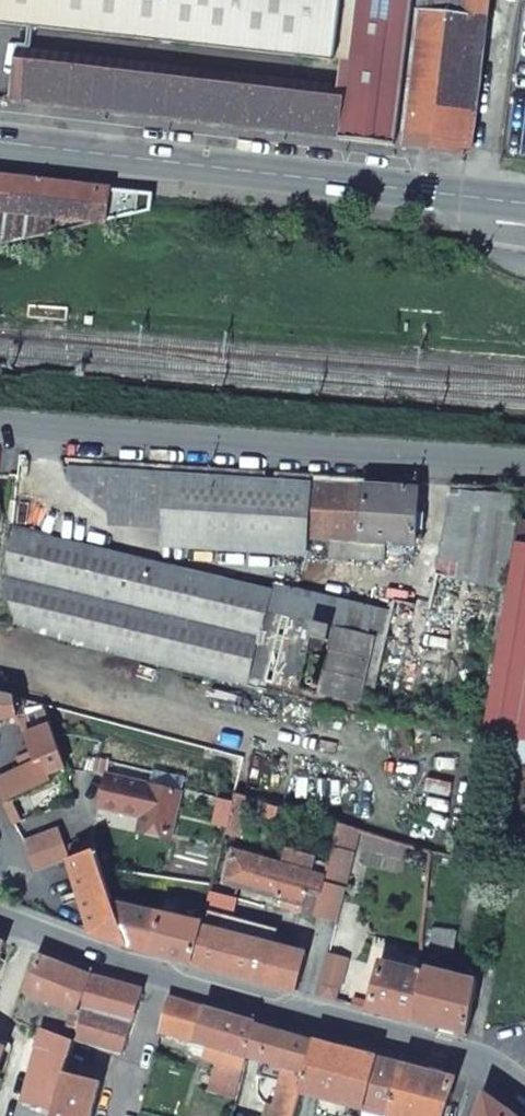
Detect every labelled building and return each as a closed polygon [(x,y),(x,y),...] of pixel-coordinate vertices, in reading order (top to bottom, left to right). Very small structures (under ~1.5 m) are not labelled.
[(345,59),(343,84),(343,86),(19,47),(14,100),(397,145),(413,0),(0,0),(0,22),(345,59)] [(412,11),(482,20),(484,0),(413,0),(412,11)] [(412,11),(397,145),(468,153),(482,20),(412,11)] [(50,215),(99,220),(150,209),(151,192),(0,175),(0,210),(50,215)] [(0,210),(0,241),(49,231),(50,215),(0,210)] [(57,459),(61,469),(69,470),(70,460),(57,459)] [(90,462),(70,460),(69,470),(69,478),(89,495),(90,462)] [(308,476),(90,462),(89,495),(109,510),(163,515),(160,546),(303,557),(304,540),(308,483),(308,476)] [(356,560),(362,486),(308,483),(304,540),(328,541),(327,559),(356,560)] [(362,486),(356,560),(381,562),(383,543),(414,544),(416,489),(362,486)] [(301,686),(482,726),(505,589),(508,589),(522,493),(451,489),(426,609),(397,602),(394,606),(386,604),(384,611),(337,600),(331,629),(326,654),(322,653),(327,628),(266,613),(247,683),(299,694),(301,686)] [(40,535),(42,508),(15,501),(12,530),(2,583),(0,582),(0,588),(13,623),(91,647),(236,680),(247,683),(266,613),(271,593),(136,560),(40,535)] [(524,733),(524,531),(520,530),(487,727),(524,733)] [(266,613),(327,628),(331,629),(337,600),(273,585),(271,593),(266,613)] [(10,718),(15,716),(12,698),(0,695),(0,721),(10,718)] [(12,698),(15,716),(17,718),(24,736),(33,733),(23,701),(12,698)] [(50,727),(33,733),(24,736),(28,748),(33,762),(45,758),(50,775),(64,770),(50,727)] [(97,810),(146,821),(144,832),(170,839),(179,795),(104,778),(97,810)] [(238,838),(247,801),(233,797),(222,834),(238,838)] [(346,864),(354,833),(336,827),(328,859),(346,864)] [(56,835),(22,846),(33,874),(69,863),(56,835)] [(323,878),(229,852),(221,884),(278,900),(276,908),(292,913),(291,915),(301,918),(312,922),(313,918),(323,878)] [(69,863),(89,934),(126,947),(110,902),(94,855),(69,863)] [(330,923),(346,864),(328,859),(323,878),(313,918),(330,923)] [(241,978),(294,992),(303,956),(295,953),(299,940),(294,938),(295,933),(229,915),(233,900),(207,892),(198,926),(188,964),(241,978)] [(157,956),(188,964),(198,926),(110,902),(126,947),(157,956)] [(433,932),(428,953),(451,958),(456,938),(433,932)] [(313,983),(337,989),(345,959),(322,952),(313,983)] [(72,1041),(79,1017),(76,1014),(90,978),(36,957),(20,993),(24,994),(11,1023),(38,1034),(33,1051),(39,1053),(22,1115),(52,1115),(64,1073),(72,1041)] [(404,971),(378,964),(365,1011),(388,1017),(410,1023),(422,970),(417,969),(418,962),(407,959),(404,971)] [(475,984),(422,970),(410,1023),(437,1030),(464,1037),(475,984)] [(90,978),(76,1014),(79,1017),(72,1041),(119,1055),(142,993),(90,978)] [(310,996),(333,1003),(337,989),(313,983),(310,996)] [(159,1033),(210,1048),(207,1058),(241,1068),(244,1056),(253,1025),(167,1000),(159,1033)] [(284,1068),(282,1076),(274,1108),(266,1106),(264,1115),(293,1115),(299,1094),(313,1041),(283,1033),(253,1025),(244,1056),(258,1060),(284,1068)] [(313,1041),(299,1094),(358,1111),(371,1058),(313,1041)] [(399,1066),(371,1058),(358,1111),(382,1115),(383,1115),(399,1066)] [(258,1060),(257,1069),(282,1076),(284,1068),(258,1060)] [(399,1066),(383,1115),(438,1115),(449,1080),(399,1066)] [(98,1084),(64,1073),(52,1115),(90,1115),(98,1084)] [(482,1096),(476,1115),(508,1115),(482,1096)]
